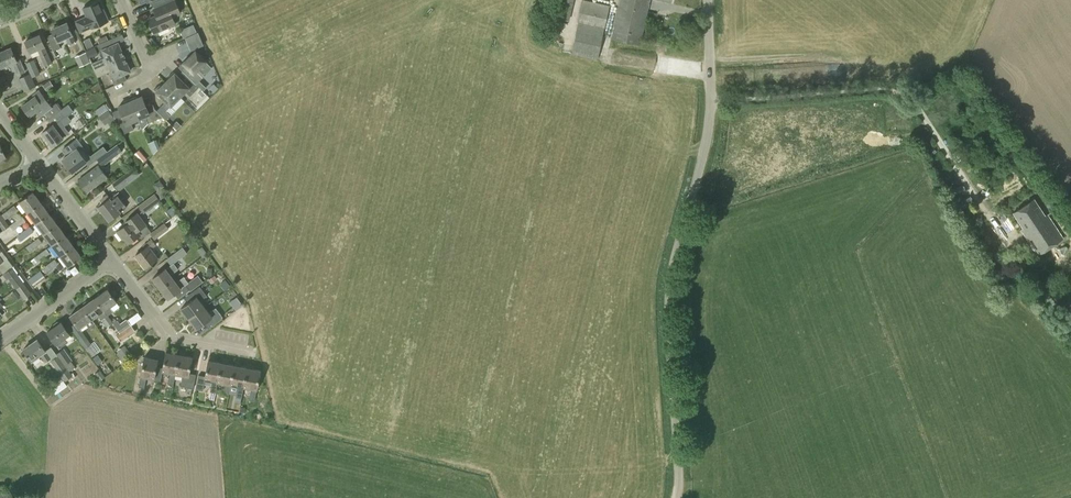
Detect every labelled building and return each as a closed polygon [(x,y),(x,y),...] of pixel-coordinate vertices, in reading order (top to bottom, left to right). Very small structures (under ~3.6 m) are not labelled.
[(148,19),(154,33),(175,23),(172,17),(180,13),(175,0),(153,9),(156,16),(148,19)] [(552,16),(570,20),(574,0),(556,0),(552,16)] [(610,5),(587,0),(582,0),(578,22),(572,54),(597,59),(604,27),(605,28),(610,5)] [(614,30),(612,39),(640,45),(642,36),(650,0),(620,0),(614,30)] [(80,33),(92,28),(108,21),(99,1),(83,8),(86,16),(75,21),(80,33)] [(78,50),(72,35),(72,34),(67,22),(52,29),(57,41),(66,37),(73,53),(78,50)] [(181,29),(183,34),(197,28),(195,22),(181,29)] [(185,37),(191,50),(204,45),(198,32),(185,37)] [(51,63),(44,46),(40,35),(25,41),(30,52),(33,57),(40,53),(45,66),(51,63)] [(90,36),(83,39),(87,47),(94,44),(90,36)] [(94,70),(124,57),(118,43),(112,46),(109,39),(97,45),(100,51),(103,50),(106,57),(91,63),(94,70)] [(11,48),(0,52),(0,64),(1,68),(12,63),(17,75),(25,72),(20,59),(16,60),(11,48)] [(86,52),(80,54),(84,64),(90,62),(86,52)] [(199,54),(196,52),(184,63),(189,68),(184,72),(190,78),(196,84),(199,87),(205,94),(209,90),(199,81),(205,75),(198,68),(205,61),(203,58),(204,57),(200,53),(199,54)] [(124,57),(94,70),(97,77),(112,71),(115,77),(112,78),(115,85),(127,80),(124,74),(130,71),(124,57)] [(34,59),(26,63),(32,77),(40,74),(34,59)] [(196,84),(190,78),(185,83),(173,71),(168,76),(170,78),(165,82),(180,97),(185,91),(190,96),(199,87),(196,84)] [(24,91),(36,87),(30,74),(19,78),(24,91)] [(10,88),(7,81),(0,84),(0,92),(10,88)] [(166,111),(180,97),(165,82),(161,87),(160,85),(154,89),(166,102),(156,111),(163,117),(166,120),(171,115),(166,111)] [(49,118),(61,110),(56,103),(52,106),(39,89),(32,94),(34,97),(22,106),(30,116),(36,111),(40,116),(45,112),(49,118)] [(144,127),(148,123),(163,117),(156,111),(155,109),(153,104),(146,107),(142,96),(137,98),(135,97),(129,99),(138,119),(142,128),(144,127)] [(131,122),(138,119),(129,99),(123,102),(123,104),(118,106),(123,117),(116,120),(122,134),(134,129),(131,122)] [(111,126),(117,122),(115,118),(109,109),(99,116),(106,125),(109,122),(111,126)] [(49,118),(48,119),(52,125),(42,132),(52,146),(63,138),(57,130),(64,125),(72,135),(82,128),(78,123),(74,126),(70,120),(72,119),(67,114),(65,116),(61,110),(49,118)] [(73,172),(87,162),(79,151),(83,147),(77,139),(62,150),(67,156),(62,159),(73,172)] [(103,166),(123,150),(128,146),(124,139),(118,143),(119,144),(98,160),(103,166)] [(120,190),(140,175),(138,174),(140,172),(139,170),(144,166),(141,162),(114,184),(118,189),(119,188),(120,190)] [(107,177),(100,167),(95,171),(93,169),(79,180),(87,191),(107,177)] [(28,212),(41,202),(32,191),(19,201),(28,212)] [(109,220),(127,207),(117,193),(99,207),(109,220)] [(143,213),(160,200),(158,197),(155,194),(138,206),(143,213)] [(1045,216),(1034,199),(1017,210),(1014,212),(1025,228),(1023,229),(1039,253),(1063,237),(1048,214),(1045,216)] [(36,223),(49,213),(41,202),(28,212),(36,223)] [(5,219),(18,210),(14,205),(2,214),(5,219)] [(44,234),(57,224),(49,213),(36,223),(44,234)] [(142,238),(151,231),(137,213),(128,220),(130,222),(117,231),(123,239),(124,238),(128,243),(139,235),(142,238)] [(9,226),(0,214),(0,226),(3,230),(9,226)] [(26,221),(22,216),(10,225),(10,226),(0,234),(0,240),(10,232),(9,230),(12,228),(14,230),(26,221)] [(150,233),(155,239),(169,229),(164,223),(150,233)] [(52,244),(65,235),(57,224),(44,234),(52,244)] [(22,241),(34,231),(30,226),(18,236),(22,241)] [(60,255),(73,245),(65,235),(52,244),(60,255)] [(30,251),(42,242),(38,237),(26,247),(30,251)] [(145,268),(158,258),(151,249),(156,245),(152,239),(143,246),(145,248),(135,255),(145,268)] [(73,245),(60,255),(69,266),(82,257),(73,245)] [(160,288),(175,277),(172,274),(179,269),(174,263),(187,253),(183,247),(167,259),(171,264),(153,278),(160,288)] [(38,262),(50,253),(47,248),(34,257),(38,262)] [(46,273),(58,263),(55,259),(42,268),(46,273)] [(16,287),(23,282),(12,267),(3,274),(7,279),(9,278),(16,287)] [(32,283),(43,275),(41,271),(29,280),(32,283)] [(175,277),(160,288),(168,298),(186,285),(191,291),(203,281),(198,275),(188,282),(184,276),(177,281),(175,277)] [(32,294),(23,282),(16,287),(24,299),(32,294)] [(189,318),(204,307),(200,301),(207,295),(200,286),(189,294),(192,299),(181,308),(189,318)] [(107,289),(95,298),(108,316),(108,315),(109,314),(113,311),(109,306),(116,301),(107,289)] [(236,297),(229,302),(236,310),(242,305),(236,297)] [(109,325),(113,323),(95,298),(89,302),(88,301),(86,301),(83,303),(83,304),(84,306),(83,306),(92,319),(92,318),(97,315),(100,318),(101,317),(108,326),(109,325)] [(96,324),(92,318),(92,319),(83,306),(70,315),(79,328),(86,323),(90,329),(96,324)] [(204,307),(189,318),(197,329),(208,320),(212,325),(223,317),(216,307),(209,312),(204,307)] [(117,320),(113,323),(120,332),(120,333),(131,325),(127,320),(121,324),(117,320)] [(59,348),(68,342),(65,338),(70,334),(61,322),(60,323),(59,322),(57,321),(53,324),(53,326),(54,327),(47,332),(56,344),(59,348)] [(120,333),(120,332),(116,335),(120,340),(135,330),(131,325),(120,333)] [(91,343),(83,331),(76,336),(85,348),(86,348),(92,356),(100,350),(94,342),(91,343)] [(51,358),(45,351),(46,351),(37,339),(23,349),(32,361),(32,360),(35,364),(41,360),(38,356),(40,355),(45,362),(51,358)] [(124,363),(133,356),(125,345),(117,350),(119,353),(117,354),(124,363)] [(65,381),(73,375),(69,371),(75,367),(71,360),(72,359),(64,348),(56,354),(58,356),(51,361),(65,381)] [(175,374),(179,354),(172,353),(173,350),(169,349),(169,348),(167,348),(166,351),(165,351),(162,367),(162,371),(163,371),(170,372),(168,383),(173,384),(175,374)] [(179,354),(175,374),(183,375),(181,386),(193,388),(196,374),(189,373),(192,357),(185,355),(185,352),(182,352),(182,351),(180,350),(179,354)] [(98,354),(93,358),(97,365),(102,361),(98,354)] [(162,371),(162,367),(157,366),(158,359),(159,355),(156,354),(155,355),(152,355),(151,358),(144,356),(140,376),(141,376),(139,387),(144,388),(146,377),(154,378),(153,381),(161,382),(163,371),(162,371)] [(218,382),(221,362),(215,361),(215,358),(212,358),(212,356),(209,356),(208,360),(205,376),(198,375),(196,389),(203,390),(205,379),(212,381),(210,391),(216,392),(218,382)] [(225,383),(223,394),(229,395),(231,384),(234,365),(227,364),(228,361),(225,360),(225,359),(222,358),(221,362),(218,382),(225,383)] [(243,387),(247,367),(240,366),(241,363),(238,363),(238,362),(235,361),(234,365),(231,384),(238,386),(236,396),(242,397),(244,387),(243,387)] [(243,387),(244,387),(251,388),(249,399),(255,400),(257,389),(257,390),(257,389),(262,390),(263,384),(258,383),(261,370),(253,369),(254,366),(251,365),(251,364),(248,363),(247,367),(243,387)] [(100,381),(105,376),(100,370),(95,374),(100,381)] [(63,380),(52,388),(56,394),(67,386),(63,380)] [(12,489),(0,492),(0,497),(15,497),(12,489)]
